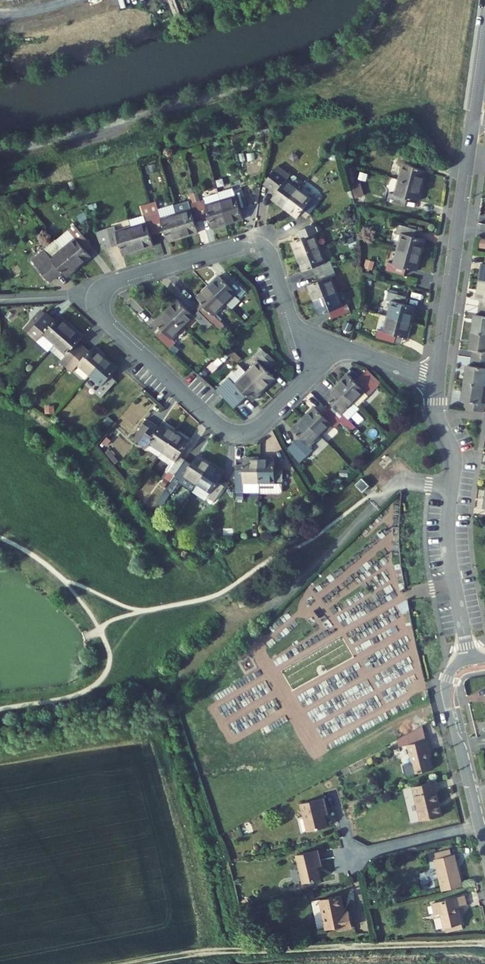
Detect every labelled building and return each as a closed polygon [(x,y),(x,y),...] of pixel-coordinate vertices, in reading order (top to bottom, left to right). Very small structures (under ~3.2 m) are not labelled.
[(96,2),(101,17),(142,5),(141,0),(104,0),(96,2)] [(49,32),(60,29),(56,15),(45,18),(49,32)] [(324,128),(323,120),(313,121),(314,129),(324,128)] [(422,186),(427,170),(416,167),(418,160),(400,155),(397,163),(402,164),(398,179),(422,186)] [(157,171),(155,164),(149,166),(151,173),(157,171)] [(300,188),(287,179),(290,175),(278,166),(264,184),(270,189),(272,186),(278,190),(276,193),(271,198),(284,208),(300,188)] [(419,201),(422,186),(398,179),(394,194),(389,193),(387,201),(406,206),(408,198),(419,201)] [(360,184),(353,186),(356,199),(363,197),(360,184)] [(233,191),(233,188),(218,192),(220,199),(235,195),(233,191)] [(247,207),(242,188),(233,191),(235,195),(220,199),(228,224),(243,219),(240,209),(247,207)] [(310,214),(321,199),(315,194),(312,198),(300,188),(284,208),(297,218),(301,213),(304,210),(310,214)] [(183,237),(173,205),(159,209),(157,201),(149,204),(158,234),(164,232),(167,242),(183,237)] [(197,202),(193,203),(190,204),(191,208),(188,209),(186,201),(173,205),(183,237),(199,233),(195,222),(202,220),(197,202)] [(158,234),(149,204),(141,206),(144,215),(144,216),(129,220),(131,226),(138,251),(154,246),(151,236),(158,234)] [(310,214),(304,210),(301,213),(307,218),(310,214)] [(321,248),(315,233),(319,232),(316,224),(299,231),(301,238),(291,242),(297,257),(321,248)] [(85,248),(90,243),(75,225),(57,240),(79,267),(91,257),(87,251),(85,248)] [(421,255),(425,240),(418,238),(415,237),(417,230),(399,225),(397,233),(401,234),(397,249),(421,255)] [(138,251),(131,226),(116,231),(115,227),(96,232),(103,250),(120,245),(123,255),(138,251)] [(79,267),(57,240),(45,250),(32,261),(50,282),(57,277),(54,274),(60,269),(62,272),(67,277),(79,267)] [(326,262),(321,248),(297,257),(303,272),(313,268),(315,275),(333,268),(330,261),(326,262)] [(417,271),(421,255),(397,249),(393,264),(389,262),(386,271),(405,276),(407,268),(417,271)] [(337,292),(332,277),(336,275),(333,268),(315,275),(318,281),(308,285),(314,300),(337,292)] [(246,291),(233,277),(227,283),(220,275),(208,287),(226,305),(237,294),(240,297),(246,291)] [(216,314),(226,305),(208,287),(196,298),(200,302),(204,306),(199,310),(212,324),(219,331),(223,327),(224,326),(218,320),(220,317),(216,314)] [(350,312),(347,304),(343,306),(337,292),(314,300),(320,315),(330,312),(333,319),(350,312)] [(405,304),(407,297),(397,294),(389,292),(387,300),(391,301),(387,316),(411,322),(416,307),(405,304)] [(194,316),(178,299),(166,310),(184,328),(195,318),(206,330),(212,324),(199,310),(194,316)] [(199,310),(204,306),(200,302),(195,307),(199,310)] [(480,307),(479,315),(475,314),(472,332),(484,334),(484,308),(480,307)] [(43,316),(45,313),(41,309),(24,328),(29,332),(31,329),(43,316)] [(173,339),(184,328),(166,310),(154,322),(158,325),(162,330),(157,335),(170,348),(173,345),(176,342),(173,339)] [(54,345),(71,326),(58,316),(54,321),(51,318),(49,321),(43,316),(31,329),(40,338),(43,334),(54,345)] [(407,338),(411,322),(387,316),(383,332),(379,331),(377,338),(395,343),(397,336),(405,337),(407,338)] [(349,332),(352,325),(346,322),(343,329),(349,332)] [(157,335),(162,330),(158,325),(153,330),(157,335)] [(81,350),(76,345),(79,341),(83,337),(71,326),(54,345),(50,350),(62,360),(67,365),(81,350)] [(224,336),(228,332),(223,327),(219,331),(224,336)] [(40,338),(31,329),(29,332),(27,334),(36,342),(38,340),(50,350),(54,345),(43,334),(40,338)] [(472,332),(470,350),(473,350),(472,358),(484,360),(484,334),(472,332)] [(402,345),(405,337),(397,336),(395,343),(402,345)] [(90,351),(79,341),(76,345),(81,350),(87,355),(90,351)] [(178,350),(173,345),(170,348),(175,353),(178,350)] [(241,359),(229,346),(225,351),(237,363),(241,359)] [(90,375),(106,357),(94,347),(90,351),(87,355),(81,350),(67,365),(74,370),(78,366),(90,375)] [(268,371),(273,365),(276,363),(261,348),(258,351),(260,352),(254,358),(257,361),(246,372),(264,390),(275,378),(268,371)] [(111,376),(118,368),(106,357),(90,375),(101,385),(95,393),(101,398),(116,381),(111,376)] [(472,358),(471,366),(467,365),(465,383),(484,386),(484,360),(472,358)] [(67,365),(62,360),(60,362),(72,372),(74,370),(67,365)] [(246,372),(241,367),(230,378),(232,379),(235,383),(246,372)] [(368,395),(381,383),(368,369),(355,381),(348,374),(336,385),(354,403),(365,392),(368,395)] [(264,390),(246,372),(235,383),(232,379),(226,385),(232,392),(238,398),(239,399),(245,394),(252,401),(264,390)] [(481,403),(484,386),(465,383),(462,401),(466,401),(465,409),(484,412),(484,404),(481,403)] [(354,403),(336,385),(325,396),(332,404),(327,409),(340,422),(348,431),(354,425),(343,414),(354,403)] [(231,405),(238,398),(232,392),(225,399),(231,405)] [(321,436),(332,425),(335,428),(340,422),(327,409),(322,414),(315,407),(303,418),(321,436)] [(163,452),(176,432),(163,423),(160,427),(157,432),(151,428),(154,423),(147,418),(134,438),(140,443),(147,447),(149,443),(163,452)] [(310,446),(321,436),(303,418),(291,429),(299,437),(294,442),(307,455),(313,450),(310,446)] [(157,432),(160,427),(154,423),(151,428),(157,432)] [(180,456),(190,441),(176,432),(163,452),(176,461),(172,466),(169,472),(175,476),(186,460),(180,456)] [(107,447),(112,441),(107,437),(102,443),(107,447)] [(163,452),(149,443),(147,447),(146,448),(160,456),(163,452)] [(119,461),(109,450),(106,452),(115,464),(119,461)] [(176,461),(163,452),(160,456),(159,458),(169,464),(172,466),(176,461)] [(197,485),(211,464),(198,455),(192,464),(186,460),(175,476),(182,480),(184,476),(197,485)] [(259,484),(259,458),(243,458),(243,465),(243,469),(235,469),(235,497),(243,497),(243,484),(259,484)] [(283,488),(283,469),(275,469),(275,465),(275,458),(259,458),(259,484),(274,483),(274,488),(283,488)] [(356,468),(360,464),(356,460),(352,464),(356,468)] [(219,481),(221,479),(224,473),(211,464),(197,485),(210,493),(208,497),(215,501),(225,486),(219,481)] [(165,477),(171,482),(175,476),(169,472),(165,477)] [(171,495),(182,480),(175,476),(171,482),(166,489),(171,495)] [(362,478),(356,485),(363,492),(370,486),(362,478)] [(208,497),(210,493),(197,485),(193,491),(206,500),(208,497)] [(257,532),(254,526),(247,530),(250,536),(257,532)] [(422,726),(398,738),(400,746),(408,745),(426,740),(422,726)] [(431,757),(427,740),(426,740),(408,745),(415,774),(432,770),(429,757),(431,757)] [(386,747),(385,745),(372,753),(372,755),(386,747)] [(367,763),(364,757),(351,764),(354,770),(367,763)] [(351,781),(348,773),(343,775),(346,783),(351,781)] [(442,816),(436,791),(437,791),(439,790),(437,781),(413,787),(421,821),(442,816)] [(328,827),(324,809),(326,809),(324,798),(301,804),(308,832),(328,827)] [(317,866),(316,861),(320,860),(318,850),(296,855),(303,884),(321,879),(317,866)] [(462,886),(458,868),(456,869),(452,856),(451,850),(435,854),(437,860),(435,860),(443,891),(462,886)] [(462,924),(458,908),(467,906),(464,895),(432,903),(435,915),(441,913),(445,928),(446,932),(461,928),(460,924),(462,924)] [(344,913),(341,896),(320,900),(327,929),(337,927),(338,930),(352,927),(349,912),(344,913)]
